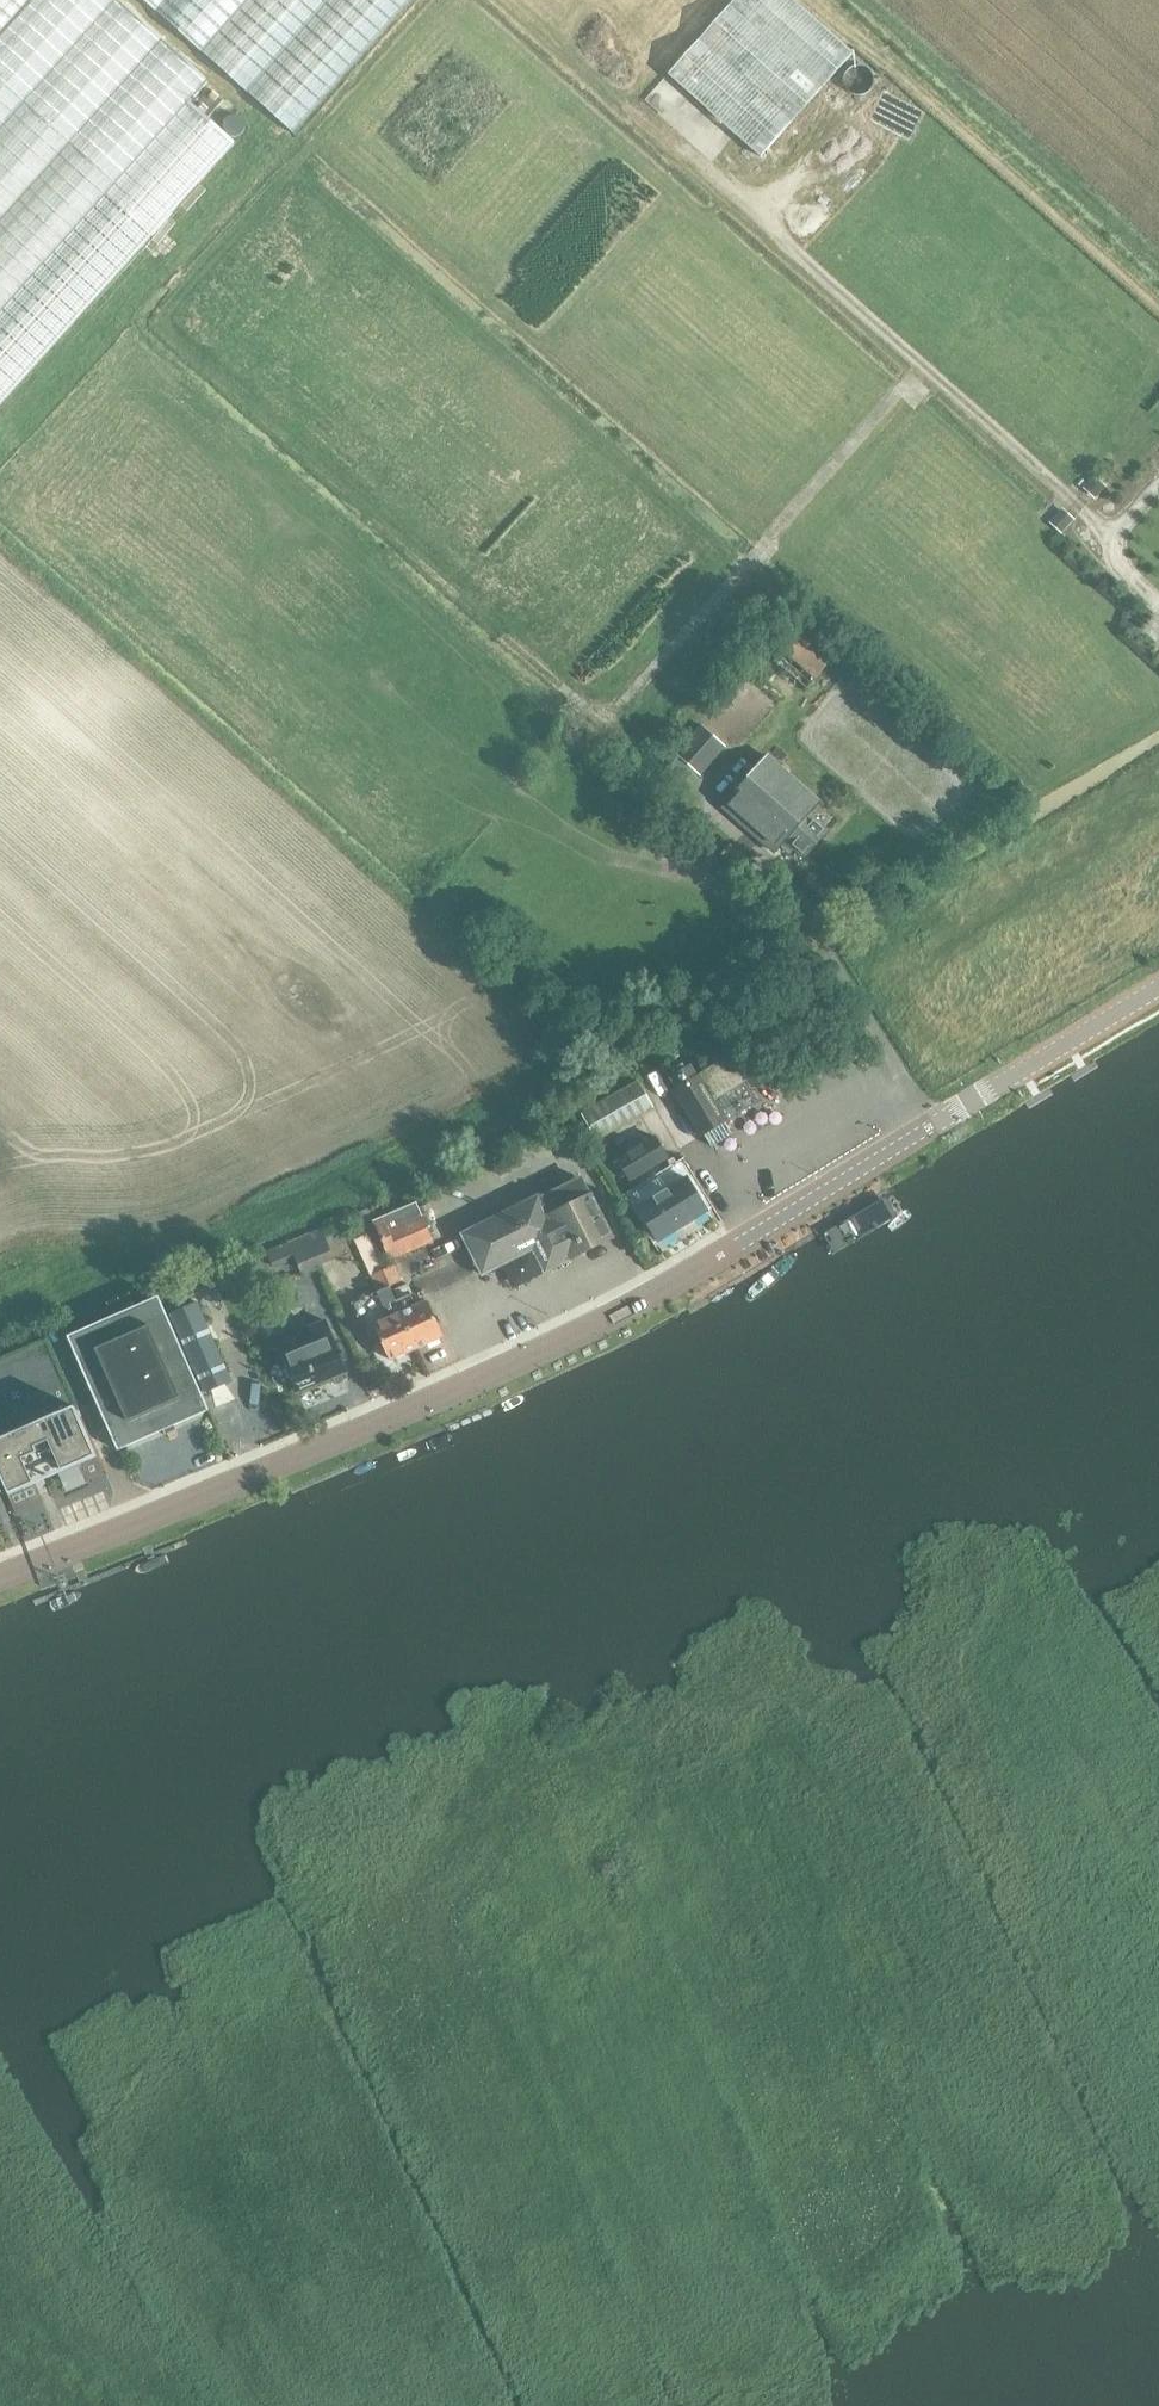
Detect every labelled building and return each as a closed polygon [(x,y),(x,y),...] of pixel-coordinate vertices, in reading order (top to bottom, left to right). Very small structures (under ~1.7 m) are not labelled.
[(235,140),(213,119),(210,123),(187,103),(208,80),(118,0),(0,0),(0,404),(235,140)] [(293,135),(412,0),(142,0),(293,135)] [(855,51),(798,0),(732,0),(667,73),(760,156),(855,51)] [(208,118),(224,100),(211,88),(195,106),(208,118)] [(806,689),(843,647),(810,619),(774,660),(806,689)] [(702,774),(729,745),(703,722),(676,752),(680,755),(661,776),(677,791),(697,770),(702,774)] [(805,860),(829,833),(809,815),(819,804),(767,757),(724,805),(777,853),(782,847),(790,854),(794,850),(805,860)] [(715,1099),(748,1079),(732,1053),(697,1074),(692,1066),(671,1079),(676,1087),(673,1089),(702,1136),(727,1120),(715,1099)] [(653,1108),(638,1083),(581,1116),(595,1142),(653,1108)] [(654,1138),(617,1160),(631,1180),(667,1158),(654,1138)] [(707,1211),(687,1179),(695,1174),(684,1156),(623,1194),(634,1212),(638,1209),(658,1241),(707,1211)] [(587,1184),(545,1205),(571,1259),(614,1237),(587,1184)] [(539,1194),(461,1232),(482,1275),(534,1249),(546,1273),(572,1260),(571,1259),(545,1205),(539,1194)] [(357,1213),(357,1214),(382,1270),(392,1265),(390,1261),(434,1241),(417,1201),(373,1220),(368,1208),(357,1213)] [(336,1258),(322,1227),(303,1235),(316,1267),(336,1258)] [(316,1267),(303,1235),(266,1251),(273,1268),(296,1259),(302,1273),(316,1267)] [(391,1288),(402,1284),(394,1267),(383,1272),(391,1288)] [(391,1288),(383,1272),(372,1277),(379,1294),(391,1288)] [(407,1283),(384,1293),(411,1353),(443,1338),(427,1302),(418,1306),(407,1283)] [(384,1293),(351,1306),(378,1367),(411,1353),(384,1293)] [(69,1339),(118,1449),(208,1409),(159,1299),(69,1339)] [(205,1391),(233,1379),(198,1299),(170,1311),(205,1391)] [(299,1392),(346,1373),(325,1322),(270,1345),(279,1366),(286,1363),(299,1392)] [(12,1494),(99,1456),(50,1340),(0,1362),(0,1467),(12,1494)]
